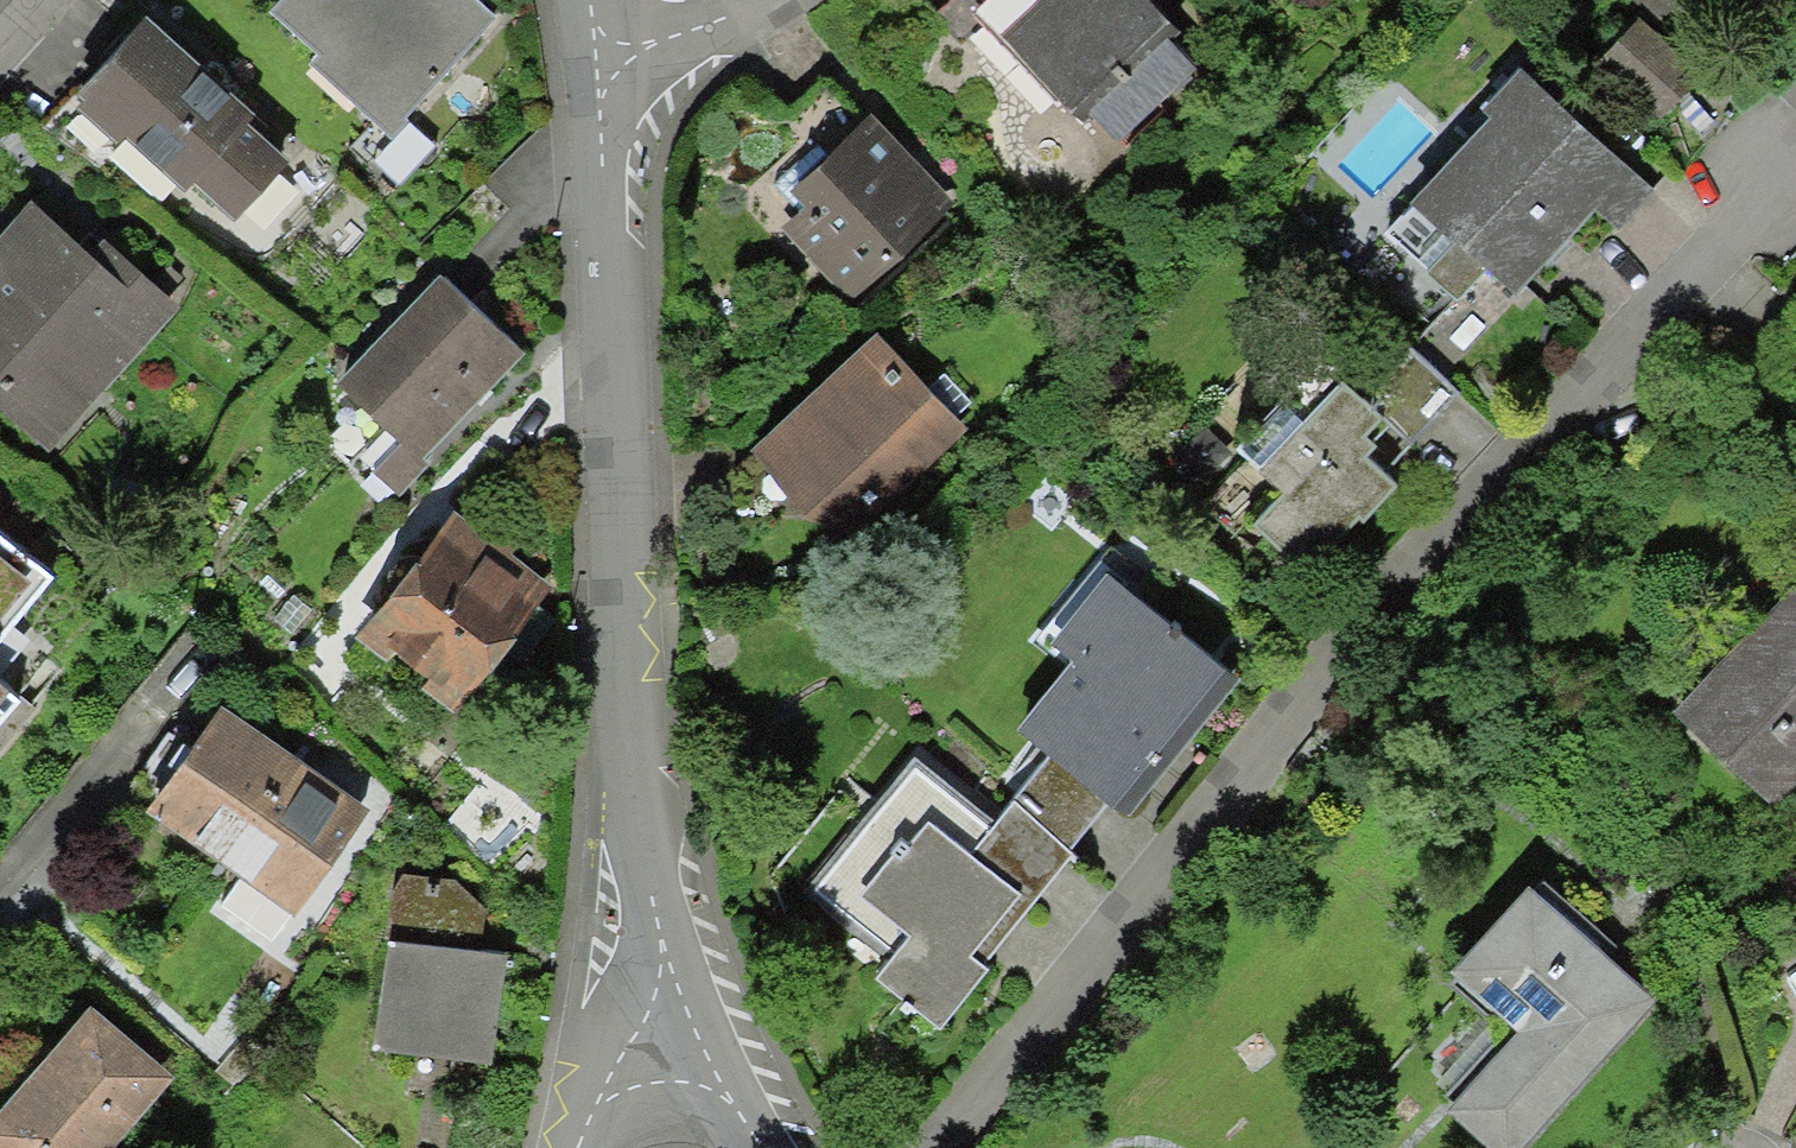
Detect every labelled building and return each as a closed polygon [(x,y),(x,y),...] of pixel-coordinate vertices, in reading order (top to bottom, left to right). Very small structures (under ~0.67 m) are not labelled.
[(278,13),(326,58),(316,69),(395,144),(507,26),(479,0),(290,0),(278,13)] [(1033,0),(996,32),(1102,155),(1204,67),(1146,0),(1033,0)] [(1671,14),(1686,0),(1658,0),(1671,14)] [(147,26),(80,97),(230,226),(287,161),(147,26)] [(1642,28),(1602,65),(1660,127),(1700,91),(1642,28)] [(1651,194),(1523,70),(1468,122),(1477,130),(1383,229),(1457,305),(1491,276),(1510,300),(1596,209),(1615,227),(1651,194)] [(875,117),(788,191),(808,215),(784,236),(848,310),(960,215),(875,117)] [(32,205),(0,237),(0,406),(46,451),(181,313),(115,248),(96,267),(32,205)] [(445,269),(339,376),(404,440),(372,473),(395,496),(534,356),(445,269)] [(1413,444),(1461,393),(1348,286),(1269,370),(1297,396),(1245,451),(1285,489),(1255,521),(1303,566),(1389,475),(1367,454),(1381,441),(1363,432),(1380,413),(1413,444)] [(877,337),(752,451),(837,544),(962,430),(877,337)] [(552,584),(453,510),(365,627),(463,701),(552,584)] [(0,529),(0,727),(23,701),(10,690),(40,655),(5,624),(50,572),(0,529)] [(1246,673),(1103,551),(1032,634),(1069,658),(1022,715),(1065,752),(1032,790),(1073,825),(1105,787),(1130,808),(1246,673)] [(1673,704),(1771,807),(1795,784),(1795,589),(1673,704)] [(357,802),(220,708),(149,810),(240,873),(218,905),(264,937),(357,802)] [(1087,850),(1015,789),(987,824),(918,766),(820,884),(898,950),(882,969),(943,1020),(1087,850)] [(1457,951),(1528,1016),(1446,1105),(1493,1147),(1526,1147),(1668,993),(1532,869),(1457,951)] [(398,871),(375,1044),(491,1062),(506,951),(482,946),(488,917),(475,902),(453,887),(426,873),(398,871)] [(0,1109),(0,1139),(10,1147),(112,1147),(179,1075),(98,1002),(0,1109)]
